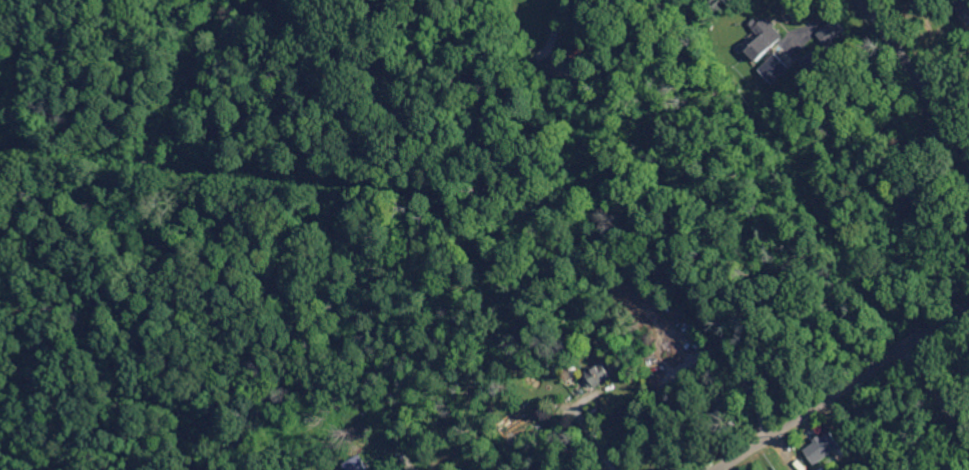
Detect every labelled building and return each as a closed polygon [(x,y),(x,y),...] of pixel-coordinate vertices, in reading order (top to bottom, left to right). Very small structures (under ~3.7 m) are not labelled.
[(968,23),(968,0),(955,0),(967,23),(968,23)] [(757,61),(784,34),(765,15),(758,22),(754,19),(748,25),(757,35),(744,48),(757,61)] [(828,46),(845,28),(833,17),(816,35),(828,46)] [(801,62),(813,75),(826,63),(813,50),(801,62)] [(773,83),(790,67),(776,52),(759,68),(773,83)] [(585,368),(587,373),(582,375),(588,387),(610,377),(602,360),(585,368)] [(803,448),(814,464),(841,446),(830,430),(803,448)] [(361,456),(368,469),(347,469),(344,464),(361,456)]
